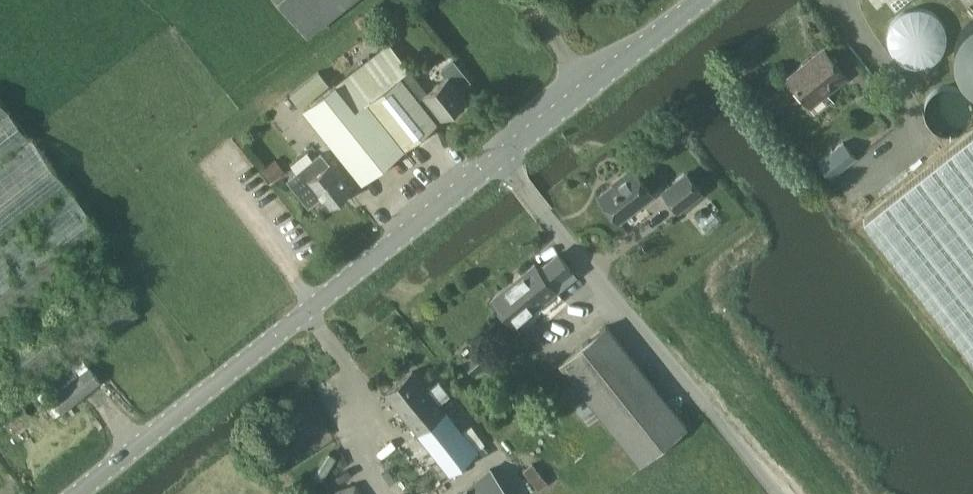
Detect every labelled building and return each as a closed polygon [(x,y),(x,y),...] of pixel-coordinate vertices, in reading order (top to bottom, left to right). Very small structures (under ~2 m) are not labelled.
[(309,34),(351,0),(283,0),(309,34)] [(442,117),(425,95),(420,99),(401,75),(409,69),(409,68),(389,43),(304,110),(361,182),(437,122),(436,122),(442,117)] [(826,51),(790,79),(811,105),(846,77),(826,51)] [(458,89),(469,80),(453,60),(442,69),(447,76),(427,92),(409,69),(401,75),(420,99),(425,95),(442,117),(443,117),(455,108),(458,109),(463,105),(463,102),(467,99),(458,89)] [(290,93),(300,105),(328,83),(319,71),(290,93)] [(0,99),(0,421),(36,392),(54,416),(99,381),(82,357),(136,312),(91,255),(112,240),(0,99)] [(864,218),(972,356),(972,132),(864,218)] [(843,143),(817,162),(830,178),(855,158),(843,143)] [(309,205),(321,195),(331,206),(351,190),(329,162),(329,163),(321,153),(288,179),(309,205)] [(272,161),(263,168),(272,179),(281,172),(272,161)] [(634,167),(621,177),(622,179),(601,196),(620,221),(655,194),(634,167)] [(689,174),(665,192),(679,211),(703,193),(689,174)] [(697,213),(702,220),(709,214),(704,208),(697,213)] [(557,289),(536,263),(495,296),(515,322),(557,289)] [(688,425),(608,325),(561,363),(641,463),(688,425)] [(413,369),(385,390),(449,473),(478,450),(413,369)] [(532,463),(523,470),(539,490),(548,482),(532,463)] [(457,493),(510,493),(490,468),(457,493)]
